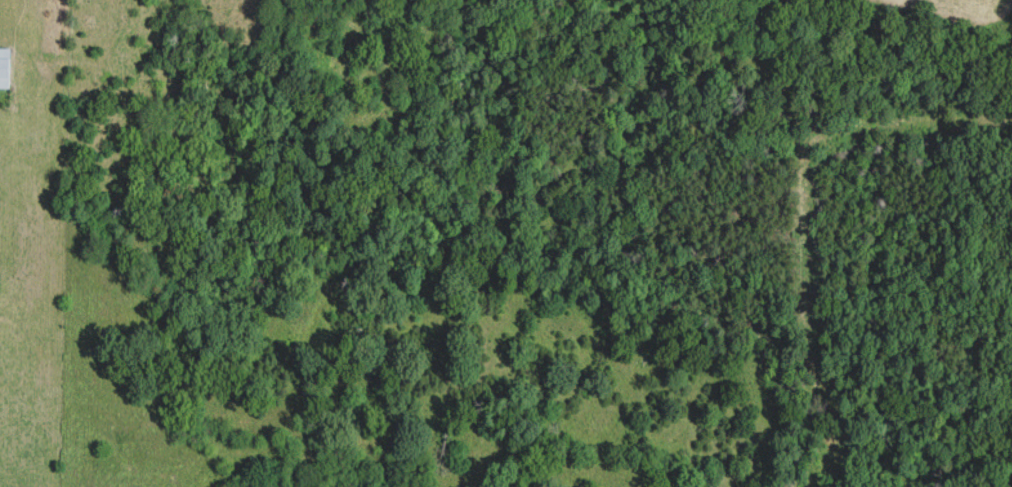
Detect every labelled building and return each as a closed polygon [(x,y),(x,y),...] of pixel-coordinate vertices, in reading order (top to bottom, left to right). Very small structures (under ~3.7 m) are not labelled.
[(12,88),(12,47),(0,47),(0,88),(12,88)]
